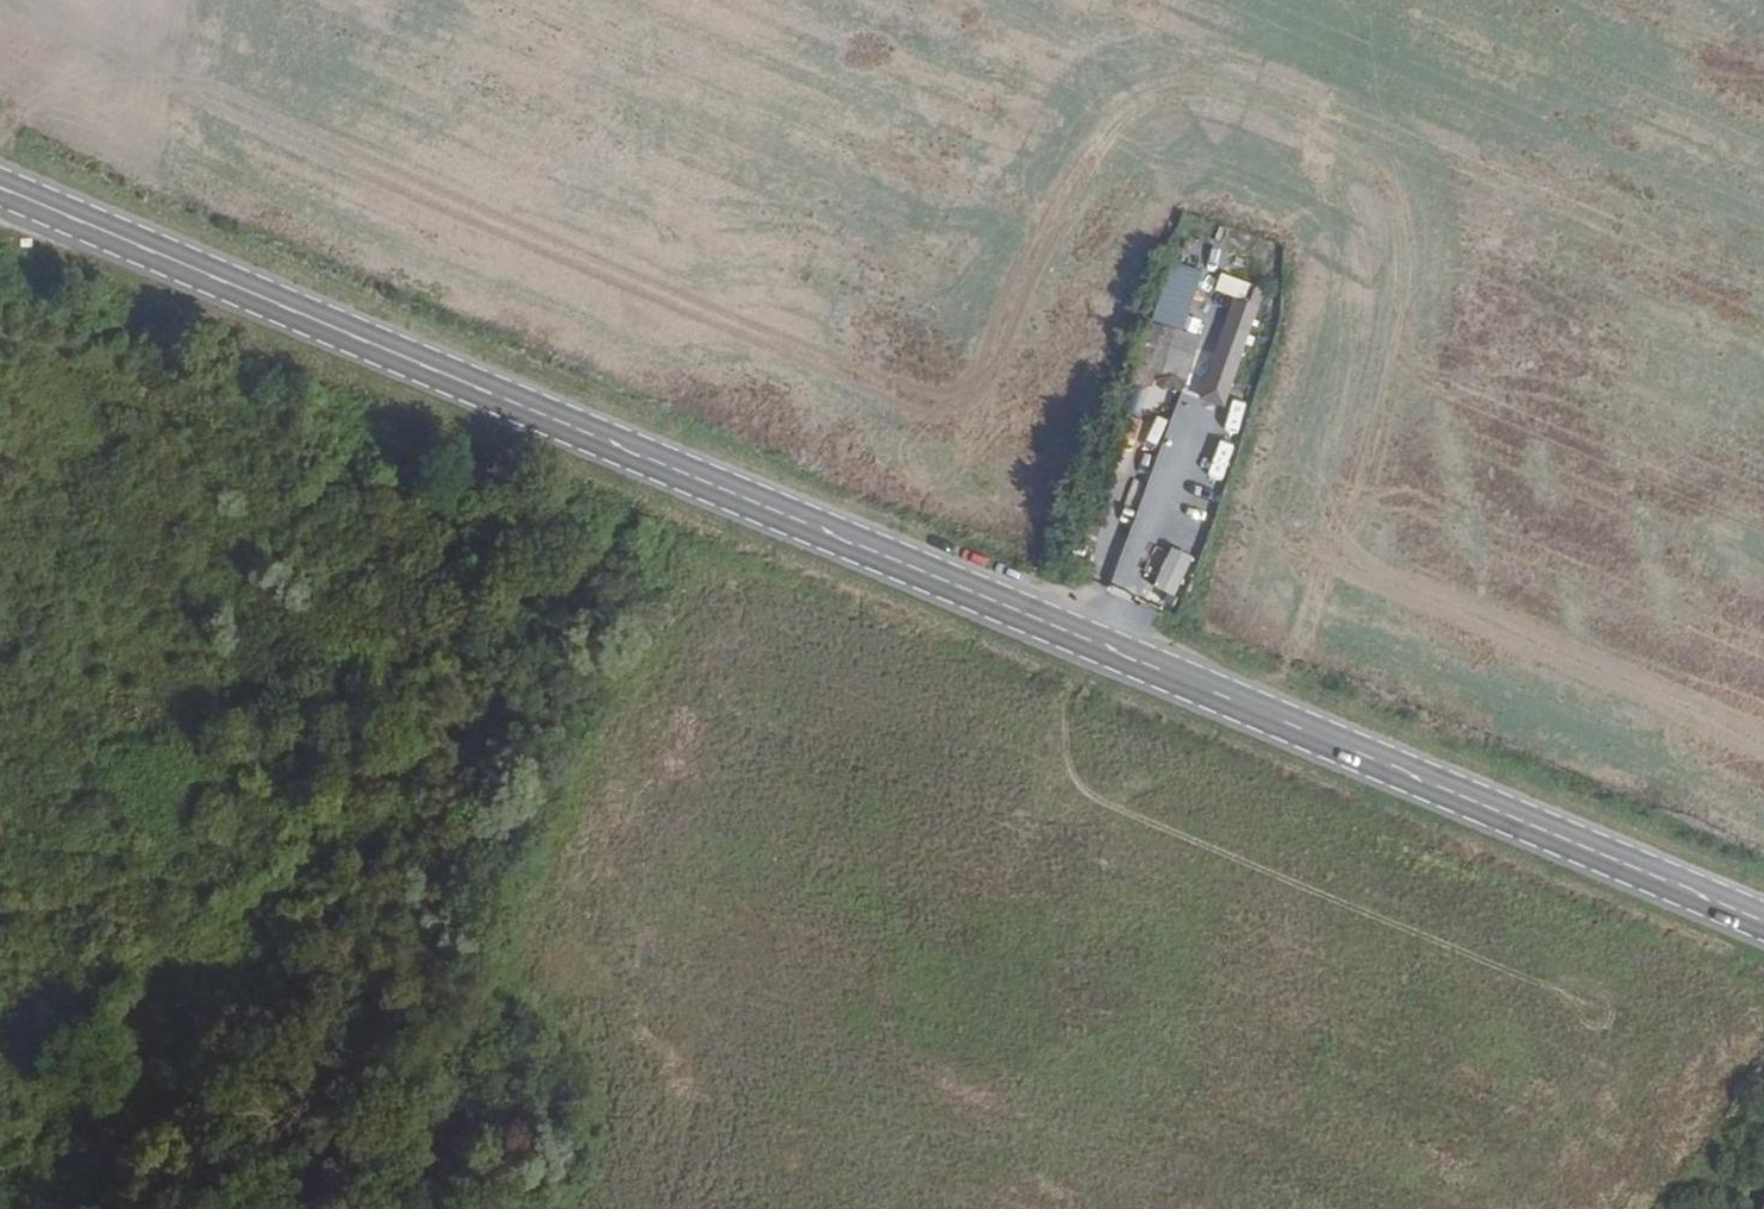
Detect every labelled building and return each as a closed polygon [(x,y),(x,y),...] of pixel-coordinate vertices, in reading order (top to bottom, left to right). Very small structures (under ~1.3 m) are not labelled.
[(1238,260),(1270,269),(1275,248),(1243,239),(1238,260)] [(1216,289),(1247,300),(1253,283),(1222,272),(1216,289)] [(1229,407),(1256,303),(1227,296),(1200,400),(1229,407)] [(1150,322),(1133,382),(1182,396),(1199,335),(1150,322)] [(1140,589),(1163,593),(1171,549),(1147,544),(1140,589)]
